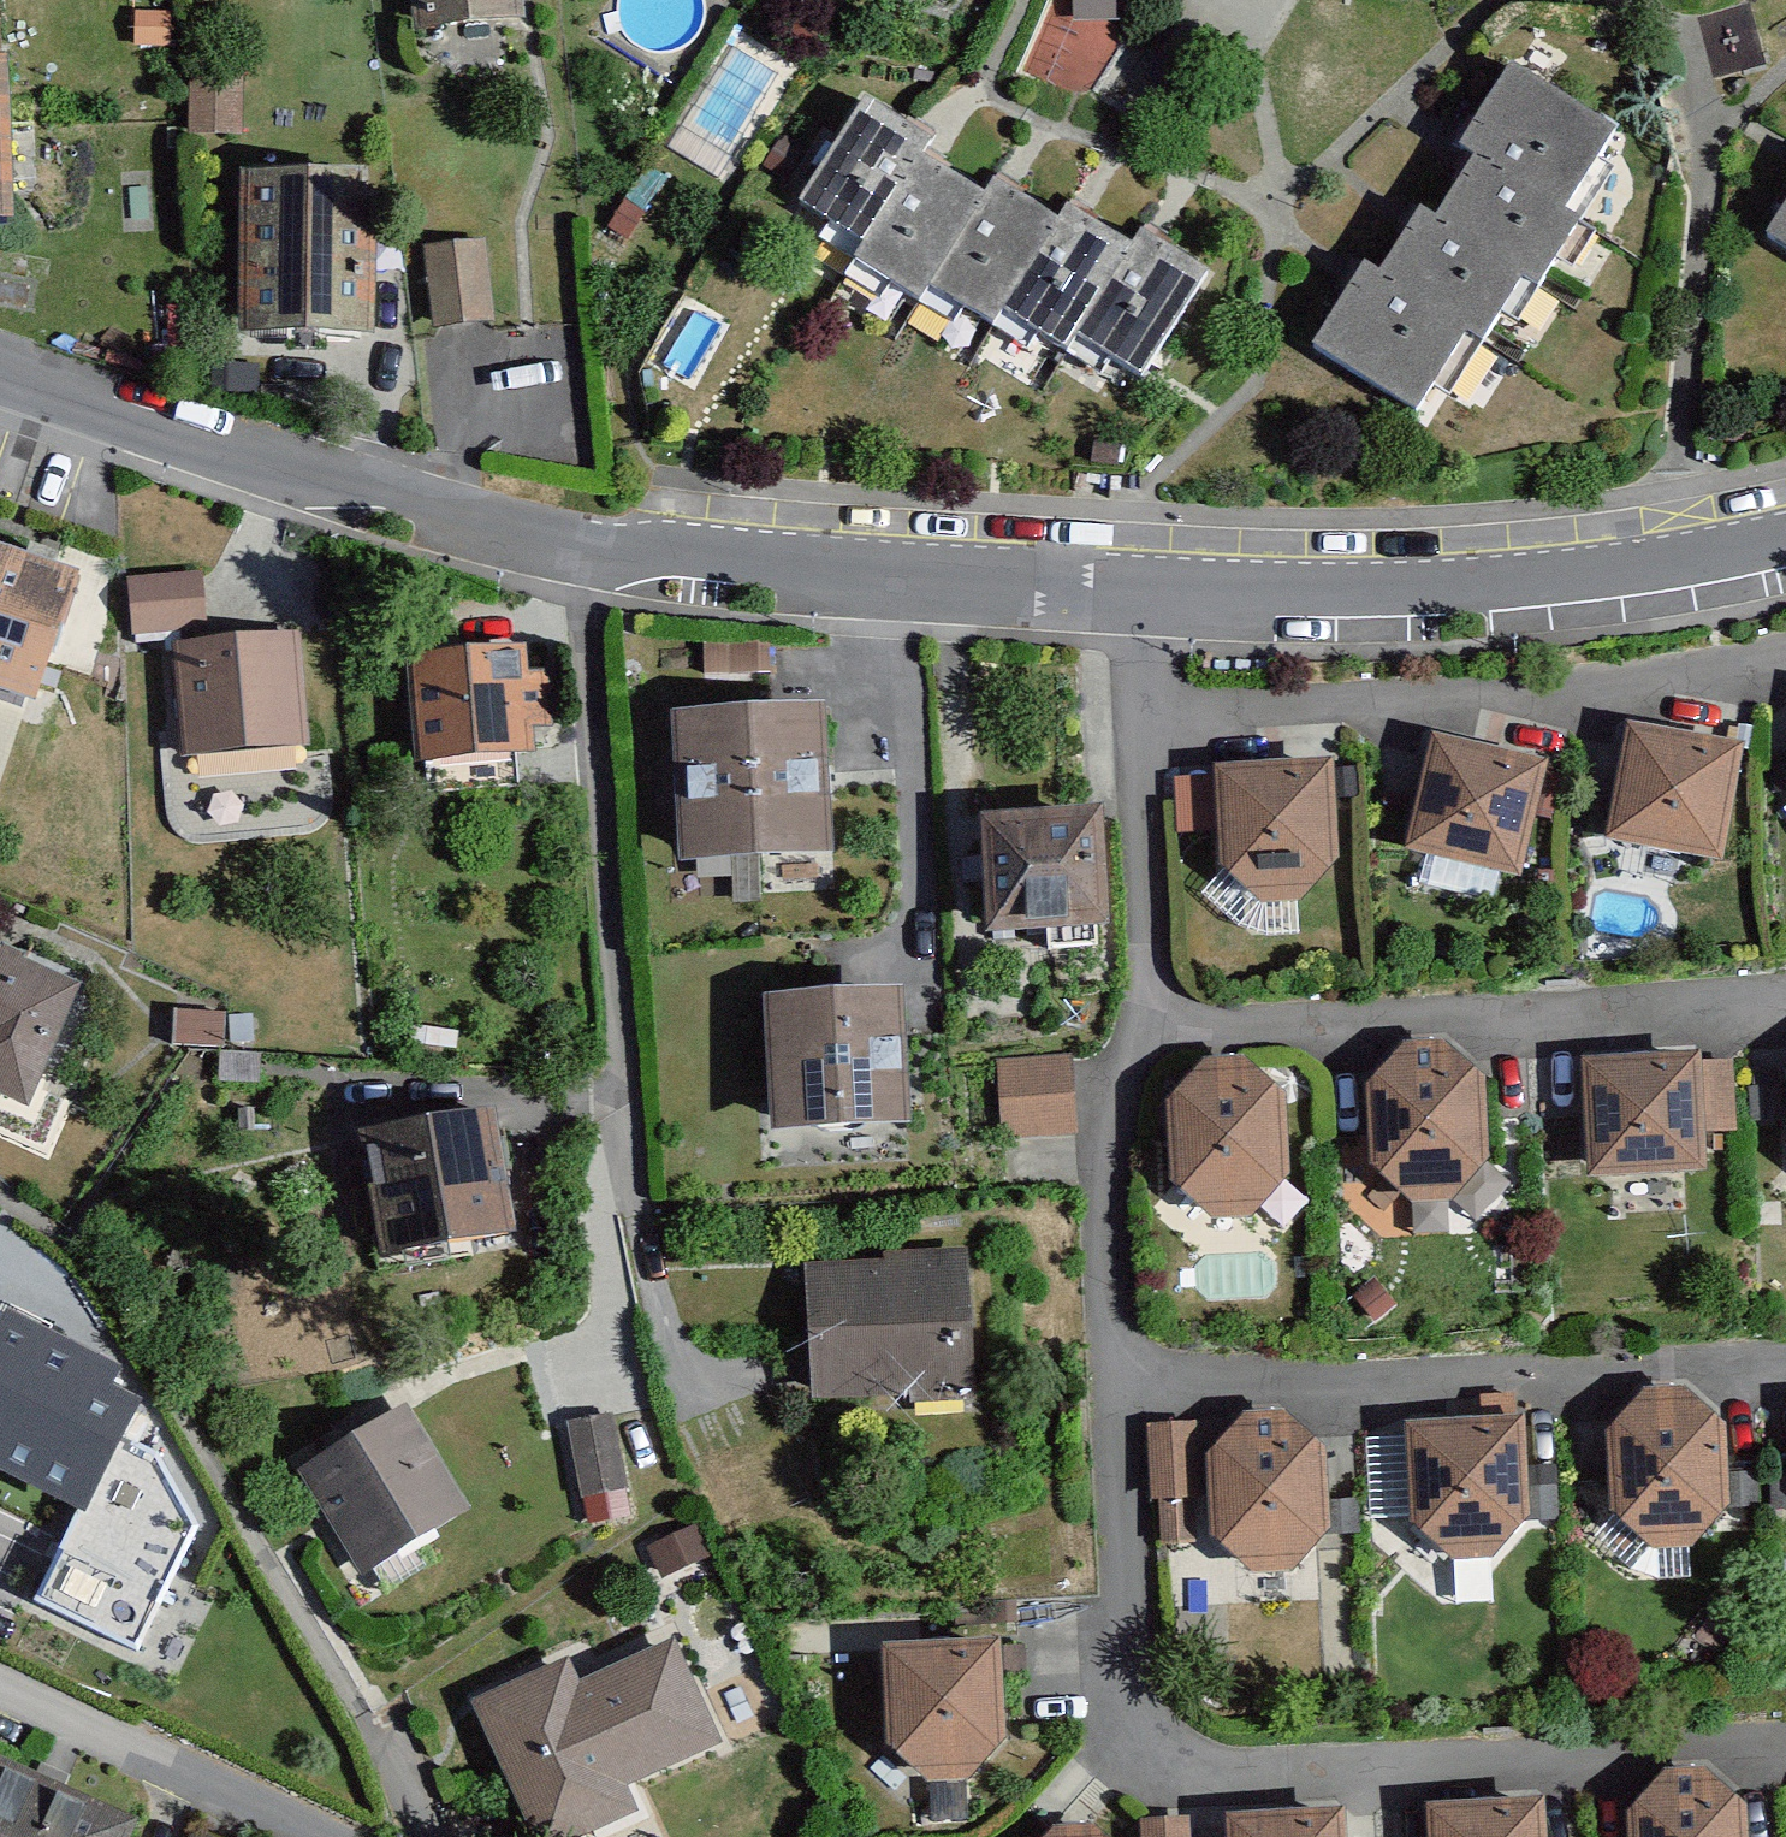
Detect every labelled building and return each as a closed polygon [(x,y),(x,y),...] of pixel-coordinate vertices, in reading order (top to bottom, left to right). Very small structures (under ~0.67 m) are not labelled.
[(417,41),(521,33),(518,0),(414,0),(417,41)] [(135,46),(170,47),(170,12),(136,12),(135,46)] [(3,56),(0,56),(0,222),(9,221),(3,56)] [(188,136),(243,137),(244,75),(189,73),(188,136)] [(1515,86),(1460,171),(1481,184),(1577,245),(1632,161),(1515,86)] [(940,177),(872,131),(804,231),(873,277),(931,190),(940,177)] [(238,173),(241,336),(364,333),(360,170),(238,173)] [(1577,245),(1481,184),(1444,240),(1545,305),(1561,314),(1597,258),(1577,245)] [(993,231),(931,190),(873,277),(864,290),(926,331),(938,312),(993,231)] [(1066,253),(1005,212),(993,231),(938,312),(999,353),(1010,336),(1066,253)] [(1426,228),(1379,301),(1483,367),(1499,377),(1545,305),(1444,240),(1426,228)] [(1139,277),(1077,236),(1066,253),(1010,336),(1072,378),(1083,361),(1139,277)] [(488,239),(425,244),(432,324),(494,319),(488,239)] [(1776,260),(1785,266),(1785,244),(1776,260)] [(1213,303),(1150,261),(1139,277),(1083,361),(1146,403),(1213,303)] [(1370,295),(1317,378),(1430,450),(1483,367),(1379,301),(1370,295)] [(0,566),(0,712),(43,726),(88,595),(0,566)] [(203,573),(130,580),(135,633),(208,626),(203,573)] [(302,632),(173,641),(182,755),(310,745),(302,632)] [(709,696),(760,700),(764,648),(712,645),(709,696)] [(528,662),(416,669),(424,783),(535,776),(528,662)] [(832,721),(676,728),(683,884),(840,877),(832,721)] [(1611,857),(1730,878),(1750,766),(1631,745),(1611,857)] [(1551,779),(1437,755),(1413,870),(1527,893),(1551,779)] [(1346,884),(1340,780),(1220,786),(1227,888),(1266,918),(1311,913),(1346,884)] [(1110,835),(991,843),(999,968),(1118,960),(1110,835)] [(0,963),(0,1110),(32,1124),(85,1000),(0,963)] [(912,1012),(766,1025),(778,1162),(923,1150),(912,1012)] [(235,1027),(176,1023),(174,1052),(233,1056),(235,1027)] [(1498,1179),(1492,1098),(1450,1058),(1413,1060),(1371,1100),(1374,1176),(1421,1220),(1468,1221),(1498,1179)] [(1074,1067),(1002,1069),(1005,1152),(1077,1150),(1074,1067)] [(1740,1148),(1738,1074),(1593,1078),(1596,1193),(1714,1190),(1713,1149),(1740,1148)] [(1297,1199),(1294,1117),(1255,1075),(1206,1077),(1175,1124),(1174,1198),(1210,1235),(1265,1236),(1297,1199)] [(496,1125),(363,1150),(389,1292),(522,1268),(496,1125)] [(970,1265),(808,1276),(818,1427),(981,1416),(970,1265)] [(2,1310),(0,1315),(0,1466),(84,1505),(36,1597),(136,1648),(199,1526),(158,1457),(124,1440),(143,1403),(108,1385),(118,1365),(2,1310)] [(1735,1446),(1692,1402),(1646,1403),(1611,1452),(1615,1529),(1655,1565),(1699,1566),(1742,1527),(1735,1446)] [(293,1484),(365,1593),(478,1520),(406,1410),(293,1484)] [(615,1431),(568,1441),(590,1547),(637,1538),(615,1431)] [(1256,1435),(1213,1477),(1215,1550),(1253,1596),(1313,1594),(1341,1547),(1334,1476),(1290,1436),(1256,1435)] [(1530,1436),(1414,1440),(1415,1536),(1447,1573),(1507,1571),(1537,1532),(1530,1436)] [(1193,1442),(1149,1442),(1153,1516),(1197,1516),(1193,1442)] [(1000,1641),(881,1647),(885,1741),(926,1784),(973,1781),(1005,1740),(1000,1641)] [(529,1836),(637,1836),(646,1833),(633,1803),(726,1763),(680,1657),(586,1697),(576,1672),(476,1715),(529,1836)] [(0,1782),(0,1836),(134,1836),(0,1782)] [(1669,1791),(1634,1827),(1635,1836),(1756,1836),(1756,1824),(1715,1788),(1669,1791)] [(1346,1809),(1224,1816),(1225,1836),(1347,1836),(1346,1809)] [(1139,1820),(1140,1836),(1191,1836),(1190,1816),(1139,1820)] [(1434,1822),(1435,1836),(1554,1836),(1553,1819),(1434,1822)] [(1095,1823),(1055,1825),(1044,1836),(1109,1836),(1095,1823)]
